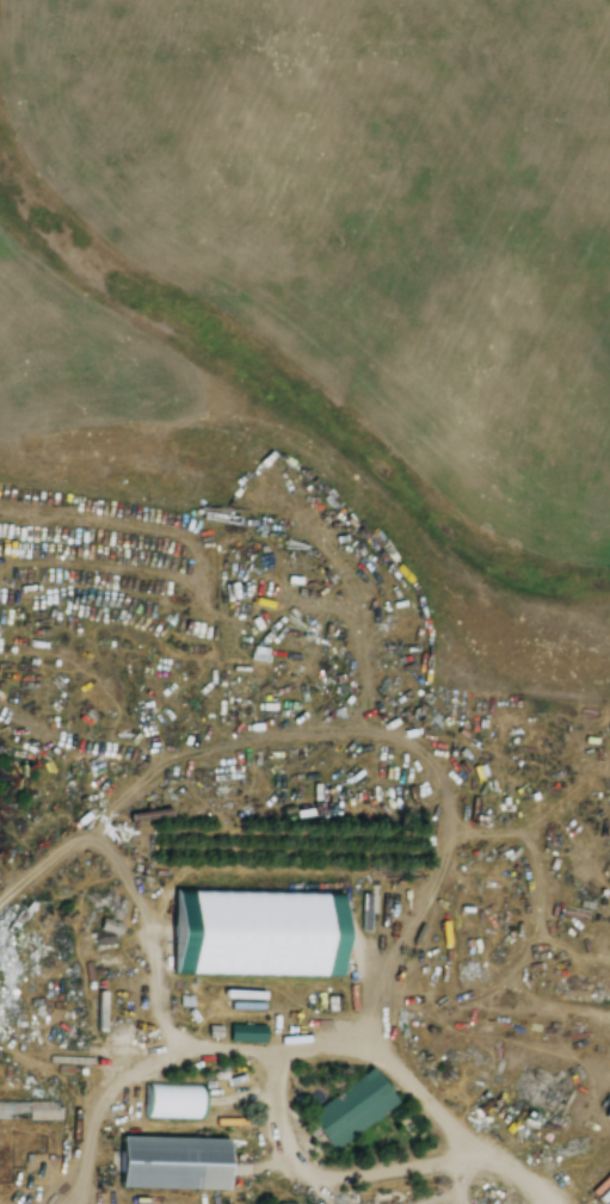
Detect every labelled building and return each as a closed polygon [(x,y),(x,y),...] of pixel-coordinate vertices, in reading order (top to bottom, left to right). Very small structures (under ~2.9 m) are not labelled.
[(173,970),(348,973),(349,889),(174,886),(173,970)] [(399,1101),(374,1065),(307,1110),(332,1147),(399,1101)] [(204,1116),(204,1082),(143,1081),(143,1116),(204,1116)] [(61,1118),(61,1100),(0,1100),(0,1118),(61,1118)] [(124,1133),(122,1185),(231,1188),(232,1135),(124,1133)]
